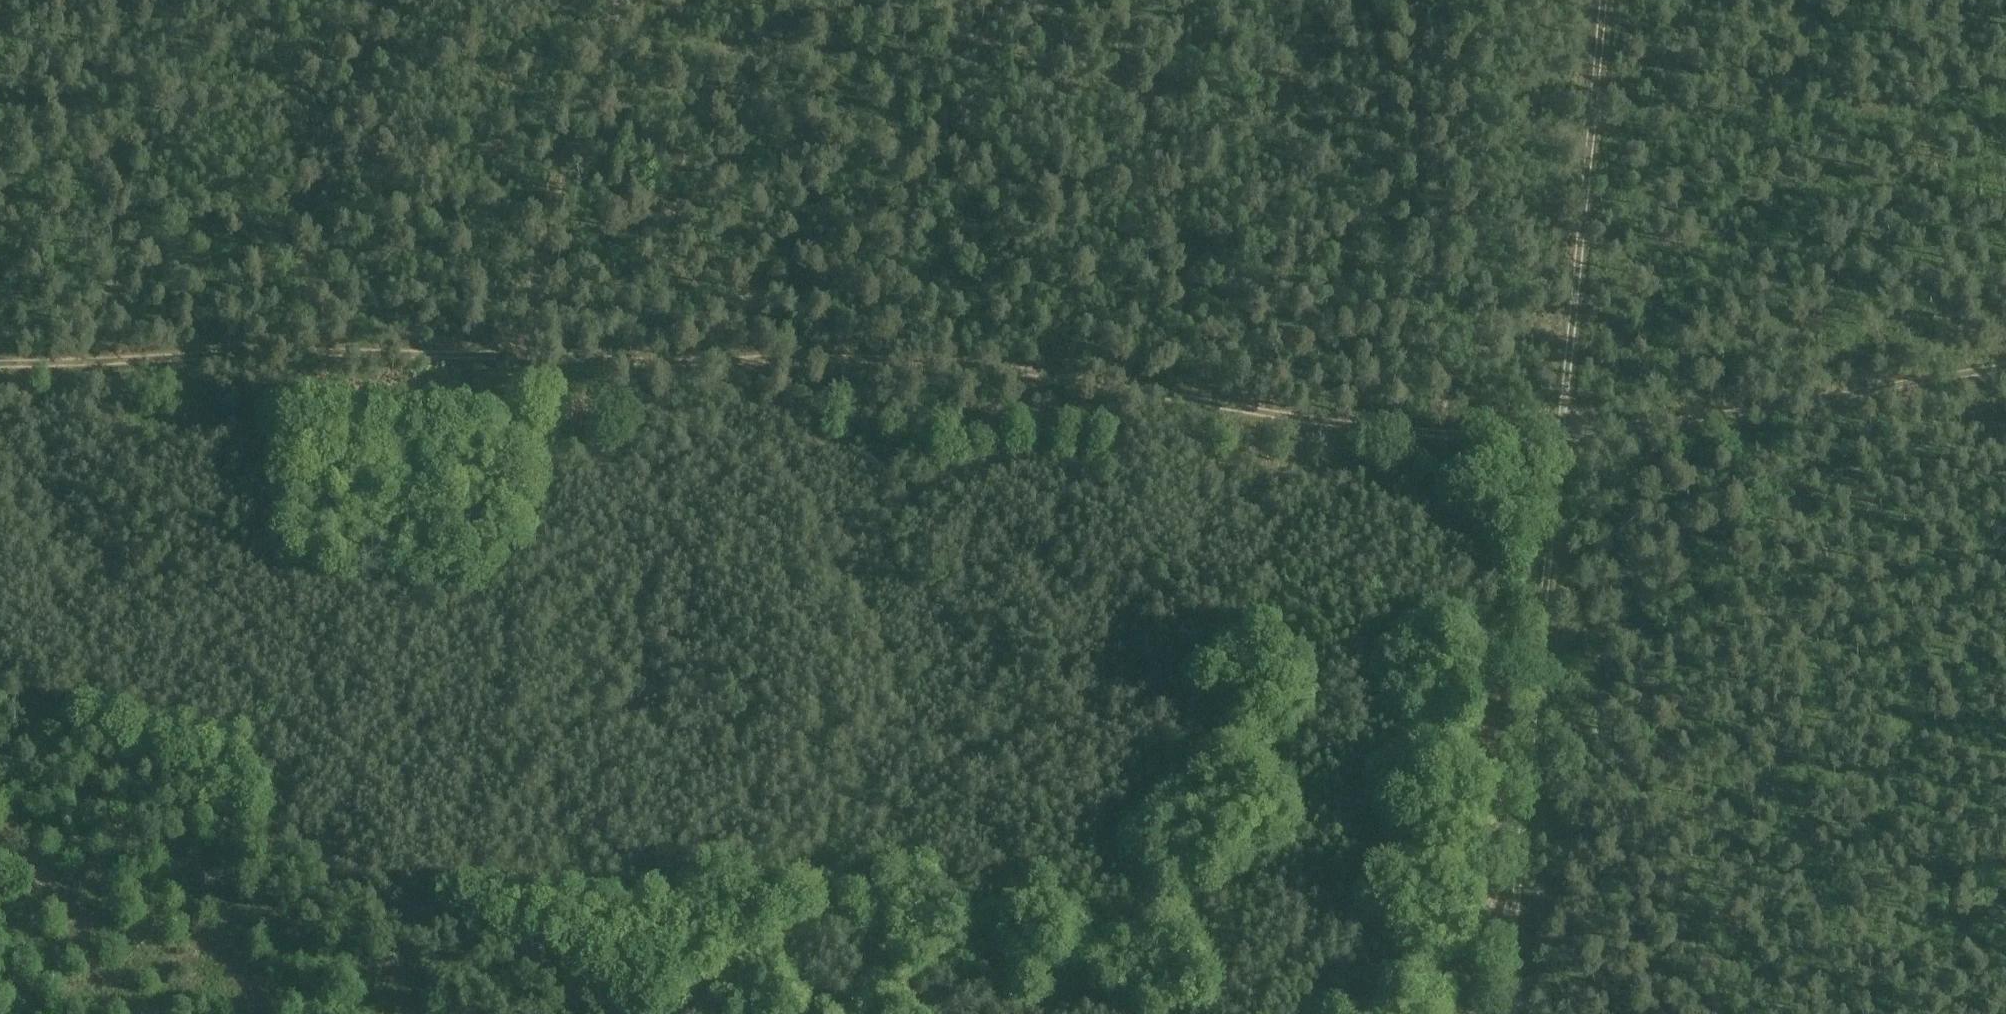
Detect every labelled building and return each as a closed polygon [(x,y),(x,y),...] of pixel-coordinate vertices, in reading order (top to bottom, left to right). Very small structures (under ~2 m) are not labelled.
[(92,376),(110,376),(110,363),(92,363),(92,376)]
